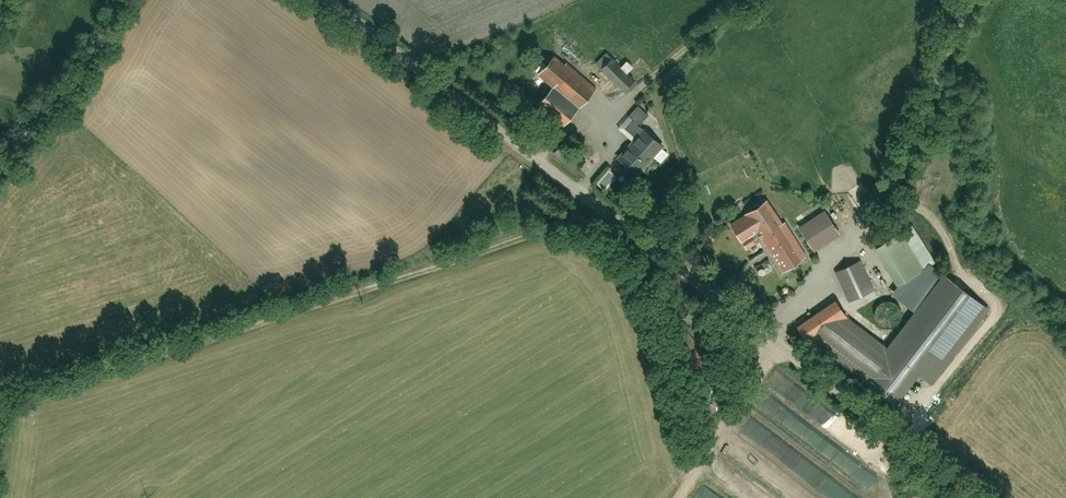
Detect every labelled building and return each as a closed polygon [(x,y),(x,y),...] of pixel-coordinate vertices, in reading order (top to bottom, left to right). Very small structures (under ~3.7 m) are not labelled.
[(558,52),(539,74),(579,109),(598,87),(558,52)] [(616,56),(601,72),(622,92),(637,76),(616,56)] [(553,93),(540,109),(564,129),(578,113),(553,93)] [(621,129),(636,142),(622,159),(640,174),(663,148),(656,142),(657,141),(630,118),(621,129)] [(733,229),(745,249),(762,238),(782,275),(810,259),(808,256),(843,234),(829,211),(795,233),(776,197),(747,213),(750,218),(733,229)] [(529,205),(519,218),(528,225),(538,212),(529,205)] [(882,252),(903,290),(938,271),(917,232),(882,252)] [(837,274),(852,306),(876,294),(860,263),(837,274)] [(887,353),(851,323),(853,321),(839,301),(800,328),(814,348),(820,350),(902,418),(924,391),(924,392),(990,310),(949,277),(887,353)] [(895,300),(892,300),(887,300),(883,302),(880,304),(878,308),(877,313),(878,318),(881,321),(885,325),(890,326),(896,325),(900,322),(902,318),(903,316),(903,311),(902,306),(899,303),(895,300)]
